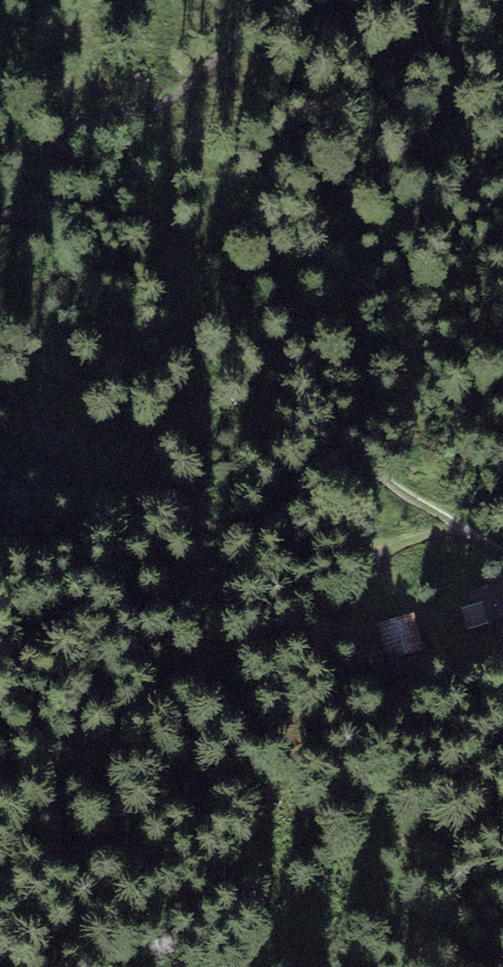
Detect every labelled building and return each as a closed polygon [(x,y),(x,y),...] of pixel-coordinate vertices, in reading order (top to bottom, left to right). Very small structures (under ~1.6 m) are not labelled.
[(472,592),(479,624),(502,619),(502,584),(472,592)] [(415,614),(383,624),(394,660),(426,650),(415,614)]
